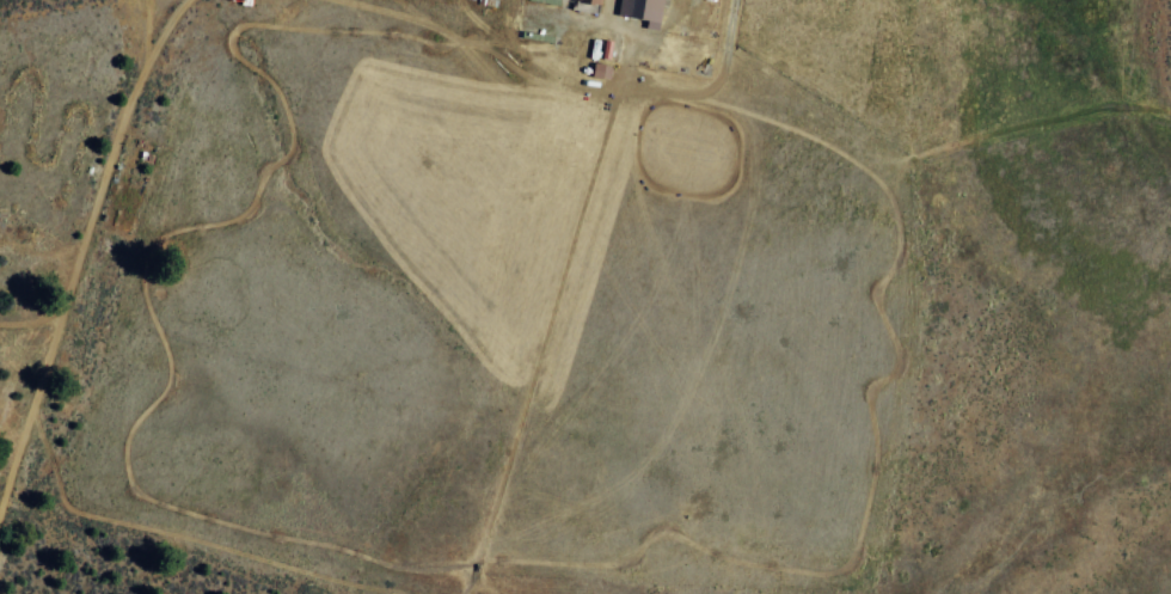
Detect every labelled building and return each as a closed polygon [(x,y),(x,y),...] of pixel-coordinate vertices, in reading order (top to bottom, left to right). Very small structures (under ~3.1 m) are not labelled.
[(614,16),(617,0),(661,0),(657,22),(614,16)] [(590,62),(607,65),(606,79),(589,76),(590,62)]
